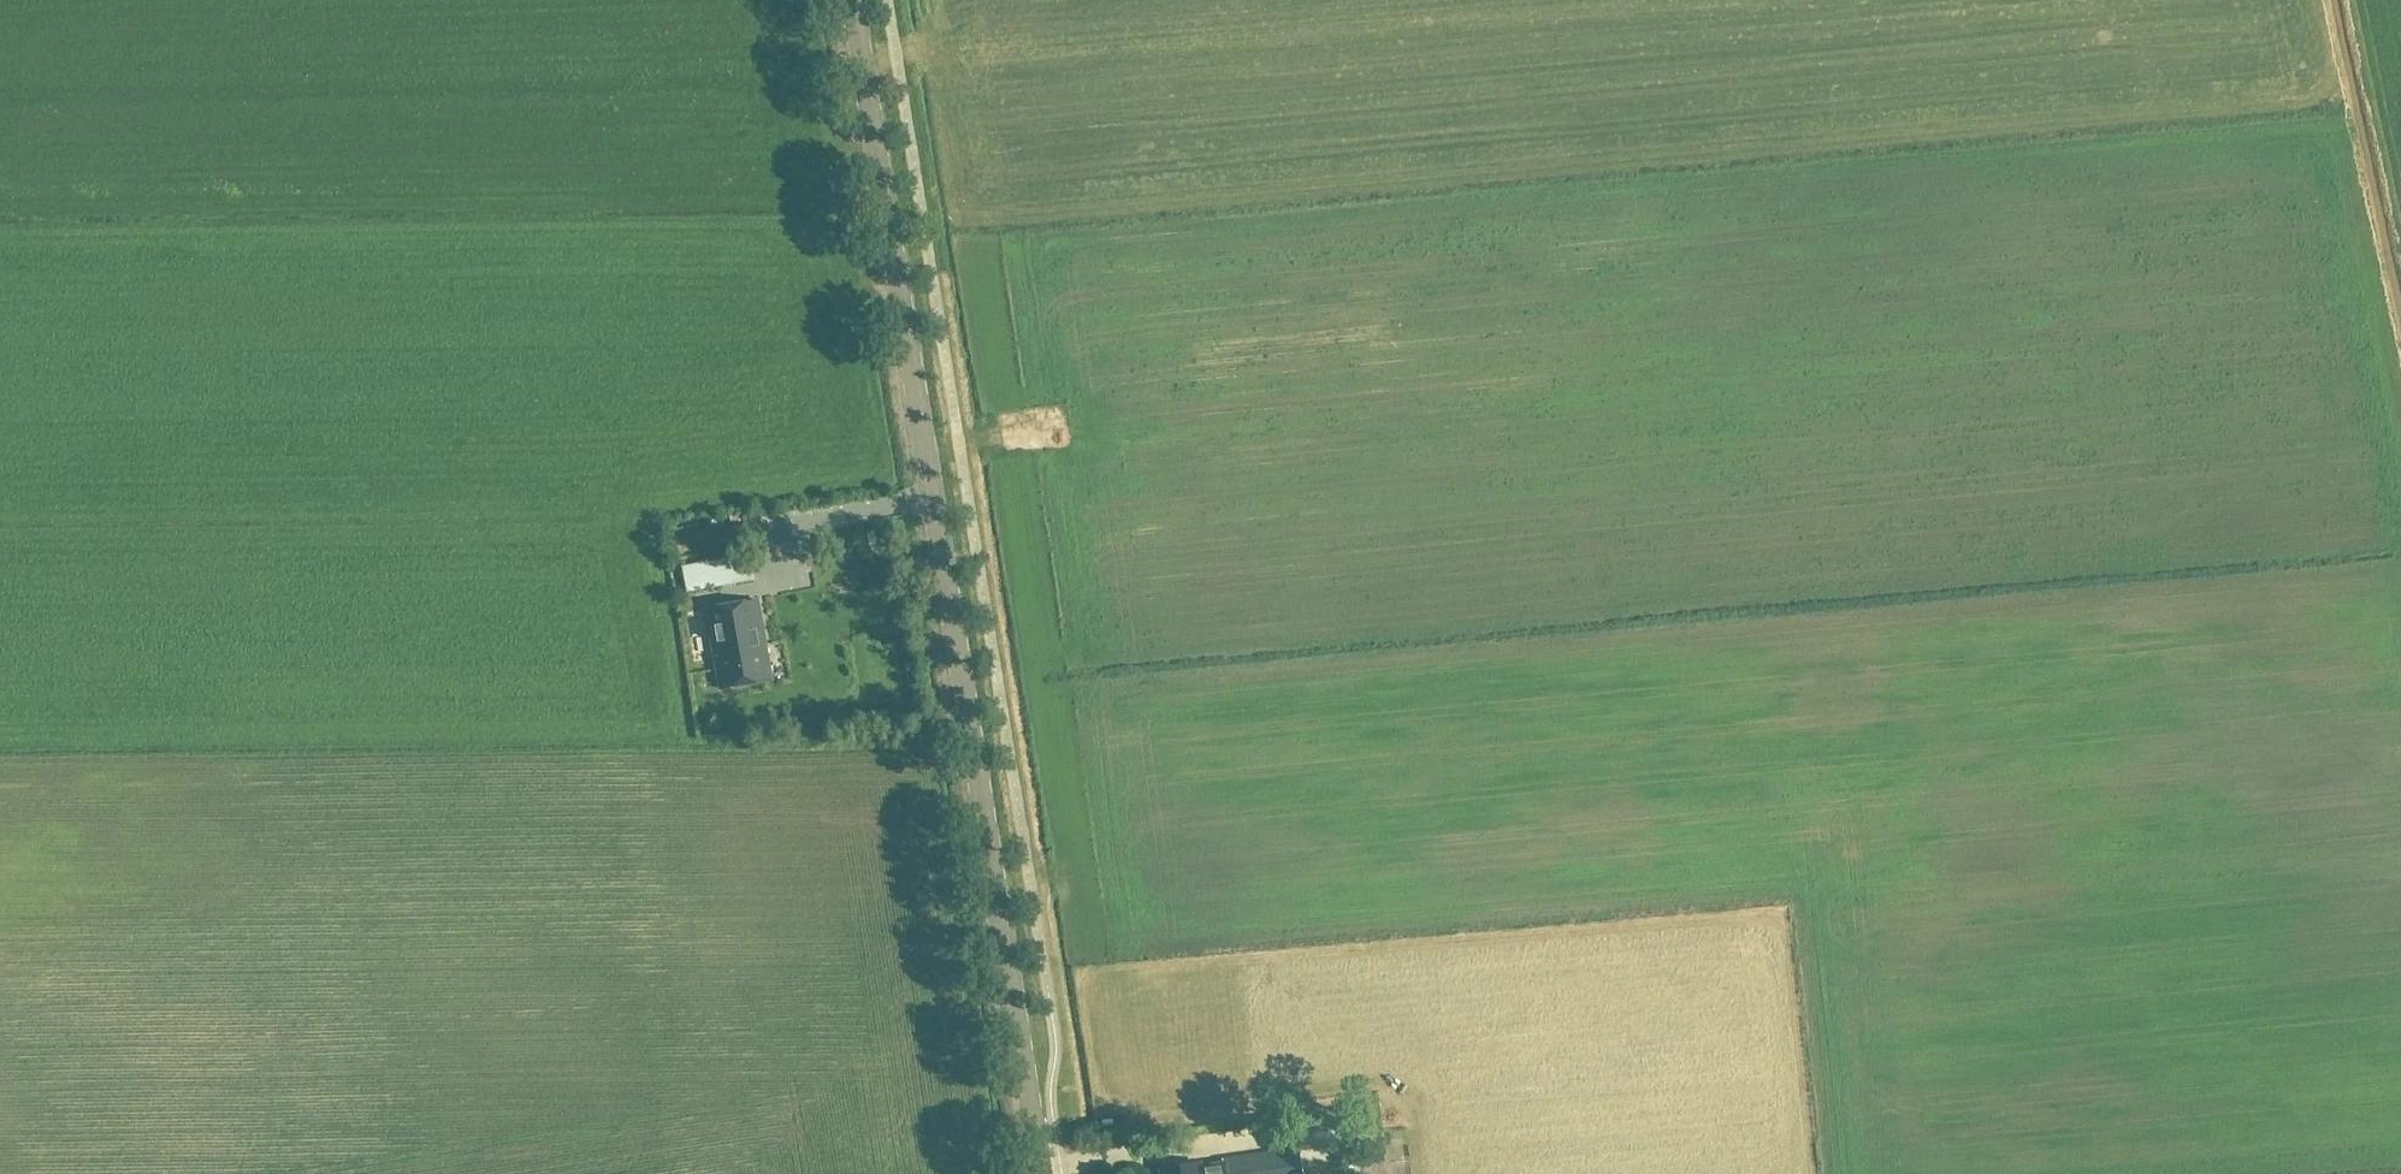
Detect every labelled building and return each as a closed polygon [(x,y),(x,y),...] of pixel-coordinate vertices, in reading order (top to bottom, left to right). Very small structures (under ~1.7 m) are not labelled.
[(1052,424),(1053,442),(1072,441),(1071,423),(1052,424)] [(751,555),(682,567),(686,592),(755,580),(751,555)] [(759,601),(705,610),(718,689),(772,680),(759,601)] [(1207,1163),(1158,1170),(1158,1173),(1303,1173),(1299,1148),(1226,1158),(1228,1166),(1208,1169),(1207,1163)]
